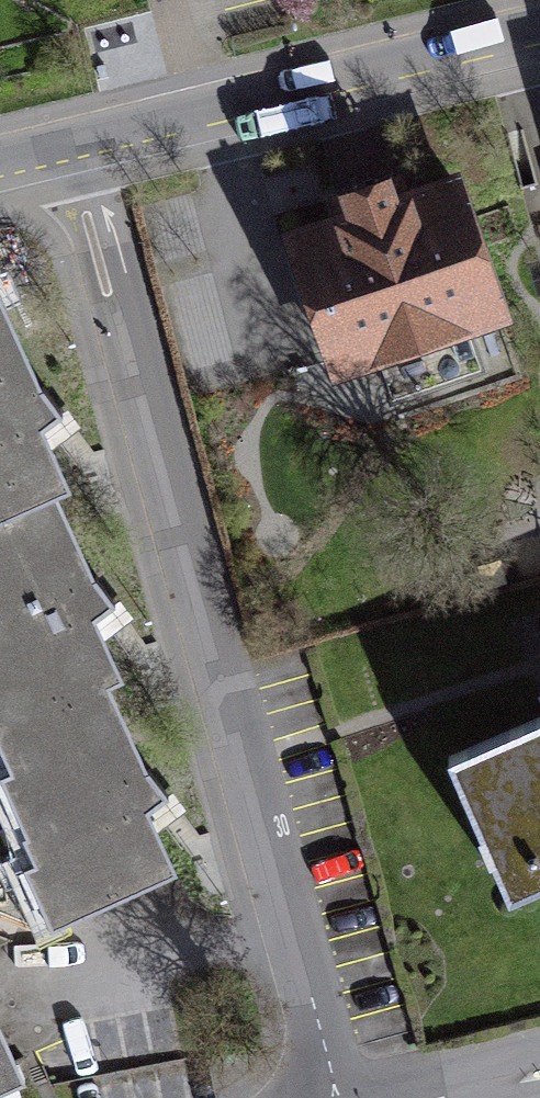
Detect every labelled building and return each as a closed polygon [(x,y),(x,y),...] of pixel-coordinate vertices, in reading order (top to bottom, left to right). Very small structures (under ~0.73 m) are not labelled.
[(498,331),(454,188),(297,235),(341,379),(498,331)] [(0,301),(0,737),(15,770),(0,777),(0,781),(38,863),(23,870),(50,930),(176,873),(148,812),(156,805),(167,795),(147,772),(106,685),(122,677),(94,615),(102,609),(114,601),(95,574),(58,495),(71,489),(42,426),(48,421),(59,412),(40,389),(0,301)] [(453,758),(513,895),(539,883),(539,721),(453,758)] [(23,1081),(0,1031),(0,1092),(23,1081)]
